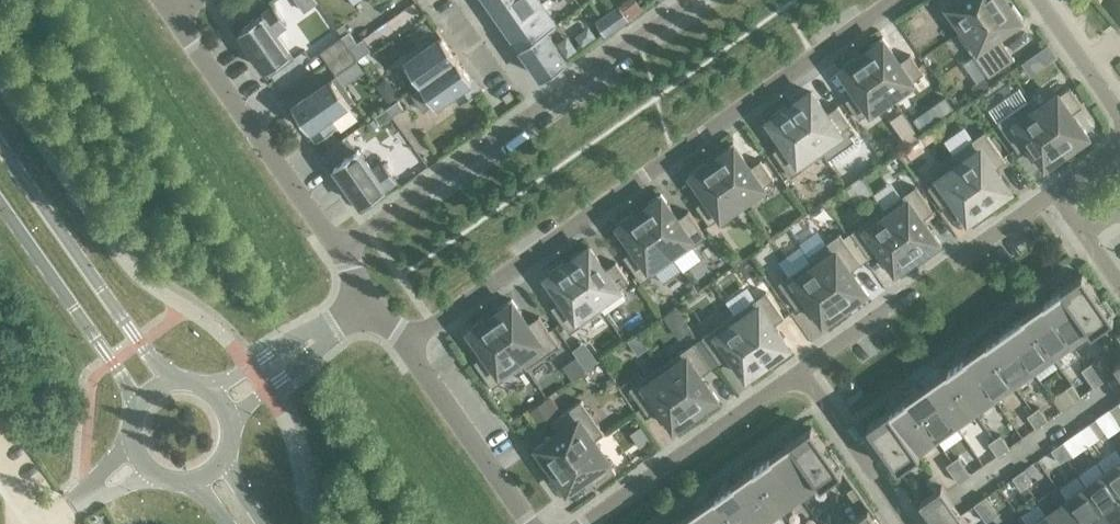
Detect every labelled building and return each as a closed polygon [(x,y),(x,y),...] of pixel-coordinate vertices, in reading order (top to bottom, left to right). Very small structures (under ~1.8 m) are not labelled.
[(305,12),(318,2),(317,0),(297,0),(305,12)] [(540,0),(506,0),(495,8),(508,27),(542,3),(540,0)] [(1004,0),(936,0),(935,0),(958,33),(965,28),(1004,0)] [(965,28),(958,33),(990,77),(1015,59),(999,36),(1015,25),(1015,26),(1024,19),(1014,5),(1010,7),(1005,0),(1004,0),(965,28)] [(556,23),(542,3),(508,27),(522,47),(545,30),(546,31),(556,23)] [(621,6),(614,11),(622,22),(629,18),(621,6)] [(294,58),(291,54),(276,32),(287,25),(275,7),(240,31),(271,75),(294,58)] [(612,30),(604,18),(597,23),(605,34),(612,30)] [(545,30),(522,47),(544,78),(567,61),(546,31),(545,30)] [(350,31),(342,36),(350,48),(358,42),(350,31)] [(350,48),(342,36),(320,52),(328,63),(350,48)] [(457,58),(442,37),(406,63),(421,84),(457,58)] [(883,37),(869,47),(871,51),(863,56),(892,96),(924,73),(911,54),(900,62),(889,46),(883,37)] [(366,54),(358,42),(350,48),(358,59),(366,54)] [(1048,44),(1038,51),(1047,64),(1058,56),(1048,44)] [(358,59),(350,48),(328,63),(336,74),(358,59)] [(892,96),(863,56),(856,61),(854,58),(839,68),(845,77),(846,77),(857,92),(846,100),(860,119),(892,96)] [(480,91),(457,58),(421,84),(436,105),(454,92),(462,103),(480,91)] [(310,130),(350,102),(333,79),(294,107),(310,130)] [(1070,88),(1039,110),(1038,110),(1066,151),(1074,145),(1076,149),(1091,138),(1085,129),(1084,130),(1073,114),(1084,107),(1070,88)] [(390,91),(384,96),(390,104),(399,97),(395,92),(390,91)] [(820,147),(825,153),(824,154),(832,164),(860,144),(861,138),(838,106),(828,113),(813,92),(809,94),(806,91),(792,101),(794,105),(791,107),(819,147),(820,147)] [(1061,159),(1059,156),(1066,151),(1038,110),(1039,110),(1031,99),(998,122),(1019,152),(1030,144),(1041,160),(1040,161),(1046,170),(1061,159)] [(398,100),(387,108),(392,116),(404,108),(398,100)] [(792,177),(824,154),(825,153),(820,147),(819,147),(791,107),(788,109),(786,106),(771,116),(773,119),(770,122),(785,143),(774,151),(792,177)] [(392,116),(387,108),(376,116),(381,124),(392,116)] [(910,123),(899,131),(906,141),(918,133),(910,123)] [(953,154),(960,165),(961,165),(989,205),(992,203),(995,206),(1009,196),(1007,192),(1011,190),(996,168),(1007,161),(986,131),(953,154)] [(734,142),(719,153),(722,156),(714,161),(742,202),(775,179),(761,160),(750,167),(739,152),(740,151),(734,142)] [(363,205),(386,189),(397,181),(385,163),(374,171),(359,149),(335,166),(363,205)] [(742,202),(714,161),(706,167),(704,163),(689,174),(696,182),(707,198),(697,205),(710,224),(742,202)] [(989,210),(986,207),(989,205),(961,165),(960,165),(929,187),(942,206),(953,199),(968,220),(972,217),(974,221),(989,210)] [(884,209),(889,216),(917,256),(924,250),(927,254),(941,244),(935,235),(923,219),(934,212),(916,186),(884,209)] [(661,193),(647,204),(649,207),(642,212),(675,259),(707,236),(689,211),(678,218),(667,203),(668,202),(661,193)] [(912,264),(909,261),(917,256),(889,216),(884,209),(852,232),(870,257),(880,250),(892,266),(891,266),(897,275),(912,264)] [(642,282),(675,259),(642,212),(634,218),(632,214),(617,225),(623,233),(624,233),(635,249),(624,256),(642,282)] [(844,307),(852,302),(854,305),(869,295),(863,286),(862,286),(851,270),(862,263),(841,233),(808,256),(811,260),(844,307)] [(606,269),(591,248),(587,251),(585,247),(570,258),(572,261),(569,263),(598,304),(598,303),(630,281),(616,262),(606,269)] [(839,315),(837,312),(844,307),(811,260),(779,283),(797,308),(808,301),(819,317),(818,317),(825,326),(839,315)] [(603,310),(598,303),(598,304),(569,263),(566,266),(564,262),(549,272),(551,276),(548,279),(563,300),(552,307),(570,333),(603,310)] [(1083,274),(1063,288),(1092,329),(1091,330),(1093,333),(1114,318),(1083,274)] [(1092,329),(1063,288),(1051,296),(1052,298),(1044,303),(1072,343),(1091,330),(1092,329)] [(734,314),(739,321),(767,361),(770,359),(773,362),(787,352),(785,349),(789,346),(774,325),(785,317),(767,292),(734,314)] [(512,299),(497,309),(500,312),(492,318),(525,364),(524,365),(527,369),(560,346),(539,316),(529,324),(517,308),(518,307),(512,299)] [(1072,343),(1044,303),(1037,309),(1035,307),(1024,315),(1053,357),(1072,343)] [(767,367),(764,363),(767,361),(739,321),(734,314),(702,337),(720,363),(731,355),(746,376),(750,374),(752,377),(767,367)] [(1053,357),(1024,315),(1012,323),(1013,325),(1006,331),(1034,370),(1053,357)] [(493,387),(524,365),(525,364),(492,318),(485,323),(482,320),(468,330),(474,339),(474,338),(486,354),(475,362),(493,387)] [(682,318),(675,323),(682,334),(689,329),(682,318)] [(1034,370),(1006,331),(998,336),(997,334),(985,343),(1014,384),(1034,370)] [(694,343),(662,365),(695,412),(703,407),(705,410),(720,400),(713,391),(713,392),(702,376),(712,368),(694,343)] [(1014,384),(985,343),(974,351),(975,352),(967,358),(995,398),(1014,384)] [(995,398),(967,358),(959,363),(958,362),(946,370),(976,411),(995,398)] [(1094,361),(1088,365),(1094,374),(1100,370),(1094,361)] [(690,421),(687,417),(695,412),(662,365),(630,388),(648,414),(659,406),(670,422),(669,422),(675,431),(690,421)] [(1094,374),(1088,365),(1082,369),(1088,378),(1094,374)] [(976,411),(946,370),(935,378),(936,380),(928,385),(956,425),(976,411)] [(1107,379),(1100,370),(1094,374),(1101,383),(1107,379)] [(1101,383),(1094,374),(1088,378),(1094,387),(1101,383)] [(1075,401),(1081,397),(1072,384),(1066,388),(1075,401)] [(956,425),(928,385),(920,391),(919,389),(908,397),(937,439),(956,425)] [(937,439),(908,397),(896,405),(897,407),(889,412),(917,452),(918,452),(937,439)] [(546,399),(529,411),(541,428),(558,416),(546,399)] [(545,463),(548,461),(554,469),(594,440),(594,441),(605,433),(582,400),(552,421),(560,432),(544,443),(543,443),(535,449),(545,463)] [(1116,405),(1110,409),(1116,418),(1119,415),(1119,411),(1116,405)] [(1039,407),(1033,411),(1042,424),(1049,420),(1039,407)] [(920,454),(918,452),(917,452),(889,412),(888,411),(868,425),(899,469),(920,454)] [(1042,424),(1033,411),(1027,415),(1036,428),(1042,424)] [(1099,435),(1105,431),(1096,418),(1090,423),(1099,435)] [(640,427),(630,433),(640,446),(649,439),(640,427)] [(812,427),(792,441),(821,483),(820,483),(822,486),(843,471),(812,427)] [(1001,434),(995,438),(1004,451),(1010,447),(1001,434)] [(1004,451),(995,438),(989,443),(998,456),(1004,451)] [(616,473),(594,441),(594,440),(554,469),(559,476),(556,479),(566,493),(575,487),(574,486),(590,475),(598,486),(616,473)] [(821,483),(792,441),(780,449),(782,452),(774,457),(801,496),(820,483),(821,483)] [(1064,441),(1058,446),(1067,458),(1073,454),(1064,441)] [(1067,458),(1058,446),(1051,450),(1061,463),(1067,458)] [(958,456),(952,460),(959,469),(965,465),(958,456)] [(801,496),(774,457),(766,463),(764,460),(753,469),(782,510),(801,496)] [(959,469),(952,460),(946,465),(953,474),(959,469)] [(1105,472),(1119,493),(1119,461),(1105,472)] [(971,474),(965,465),(959,469),(965,479),(971,474)] [(1025,468),(1019,473),(1028,486),(1034,481),(1025,468)] [(782,510),(753,469),(741,477),(743,479),(735,485),(763,523),(782,510)] [(965,479),(959,469),(953,474),(959,483),(965,479)] [(1105,472),(1086,485),(1113,523),(1114,523),(1119,520),(1119,493),(1105,472)] [(1028,486),(1019,473),(1013,477),(1022,490),(1028,486)] [(915,478),(909,483),(915,492),(922,488),(915,478)] [(735,485),(727,490),(726,488),(714,496),(734,523),(762,523),(763,523),(735,485)] [(942,485),(921,500),(932,516),(938,523),(969,523),(953,501),(942,485)] [(1086,485),(1066,499),(1084,523),(1113,523),(1086,485)] [(856,504),(863,499),(857,490),(850,495),(856,504)] [(714,496),(703,504),(704,506),(697,512),(705,523),(734,523),(714,496)] [(986,496),(980,500),(987,509),(993,505),(986,496)] [(1066,499),(1047,513),(1055,523),(1084,523),(1066,499)] [(987,509),(980,500),(974,504),(981,513),(987,509)] [(999,514),(993,505),(987,509),(993,518),(999,514)] [(869,507),(848,522),(849,523),(880,523),(869,507)] [(993,518),(987,509),(981,513),(987,523),(993,518)] [(697,512),(689,517),(687,515),(675,523),(676,523),(705,523),(697,512)] [(1047,513),(1031,523),(1055,523),(1047,513)]
